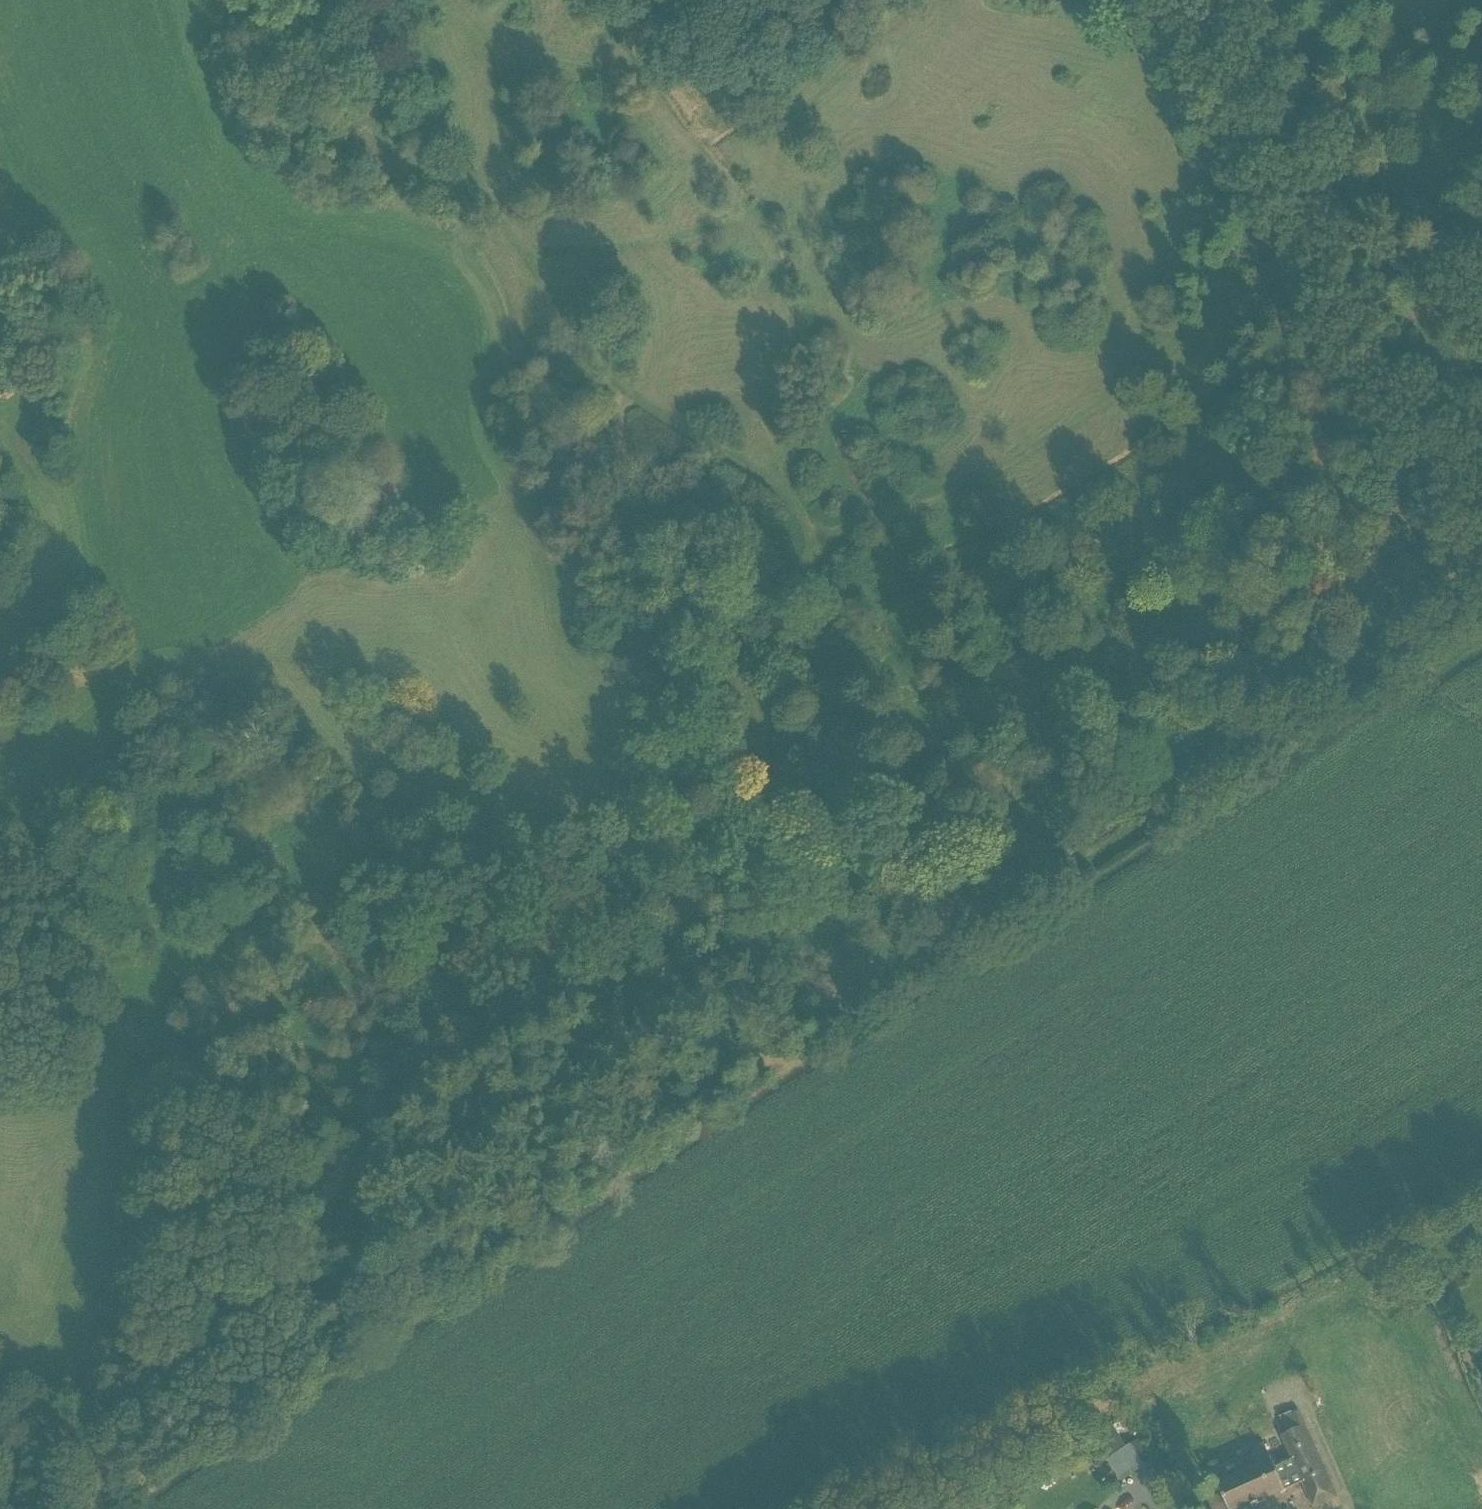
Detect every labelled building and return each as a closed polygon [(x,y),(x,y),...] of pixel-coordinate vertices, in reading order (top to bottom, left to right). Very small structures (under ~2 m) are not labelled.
[(1341,1498),(1301,1408),(1271,1421),(1285,1453),(1215,1484),(1226,1508),(1252,1508),(1296,1490),(1304,1508),(1316,1508),(1341,1498)]
